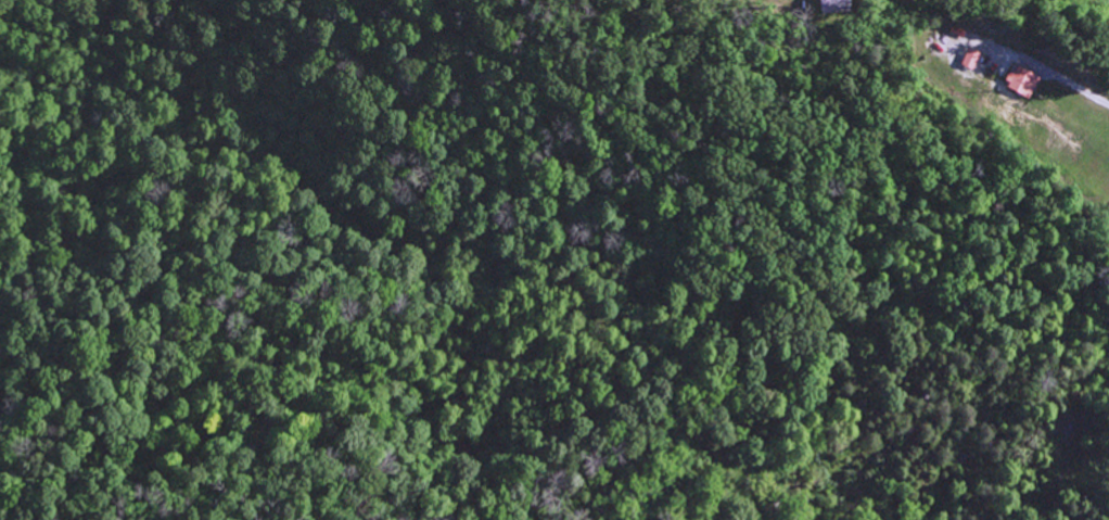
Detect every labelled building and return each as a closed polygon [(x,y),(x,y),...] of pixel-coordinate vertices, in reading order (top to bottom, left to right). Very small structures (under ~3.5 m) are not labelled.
[(816,13),(845,13),(844,0),(816,0),(816,13)] [(970,71),(978,54),(966,48),(958,65),(970,71)] [(1001,86),(1026,100),(1037,78),(1013,65),(1001,86)]
